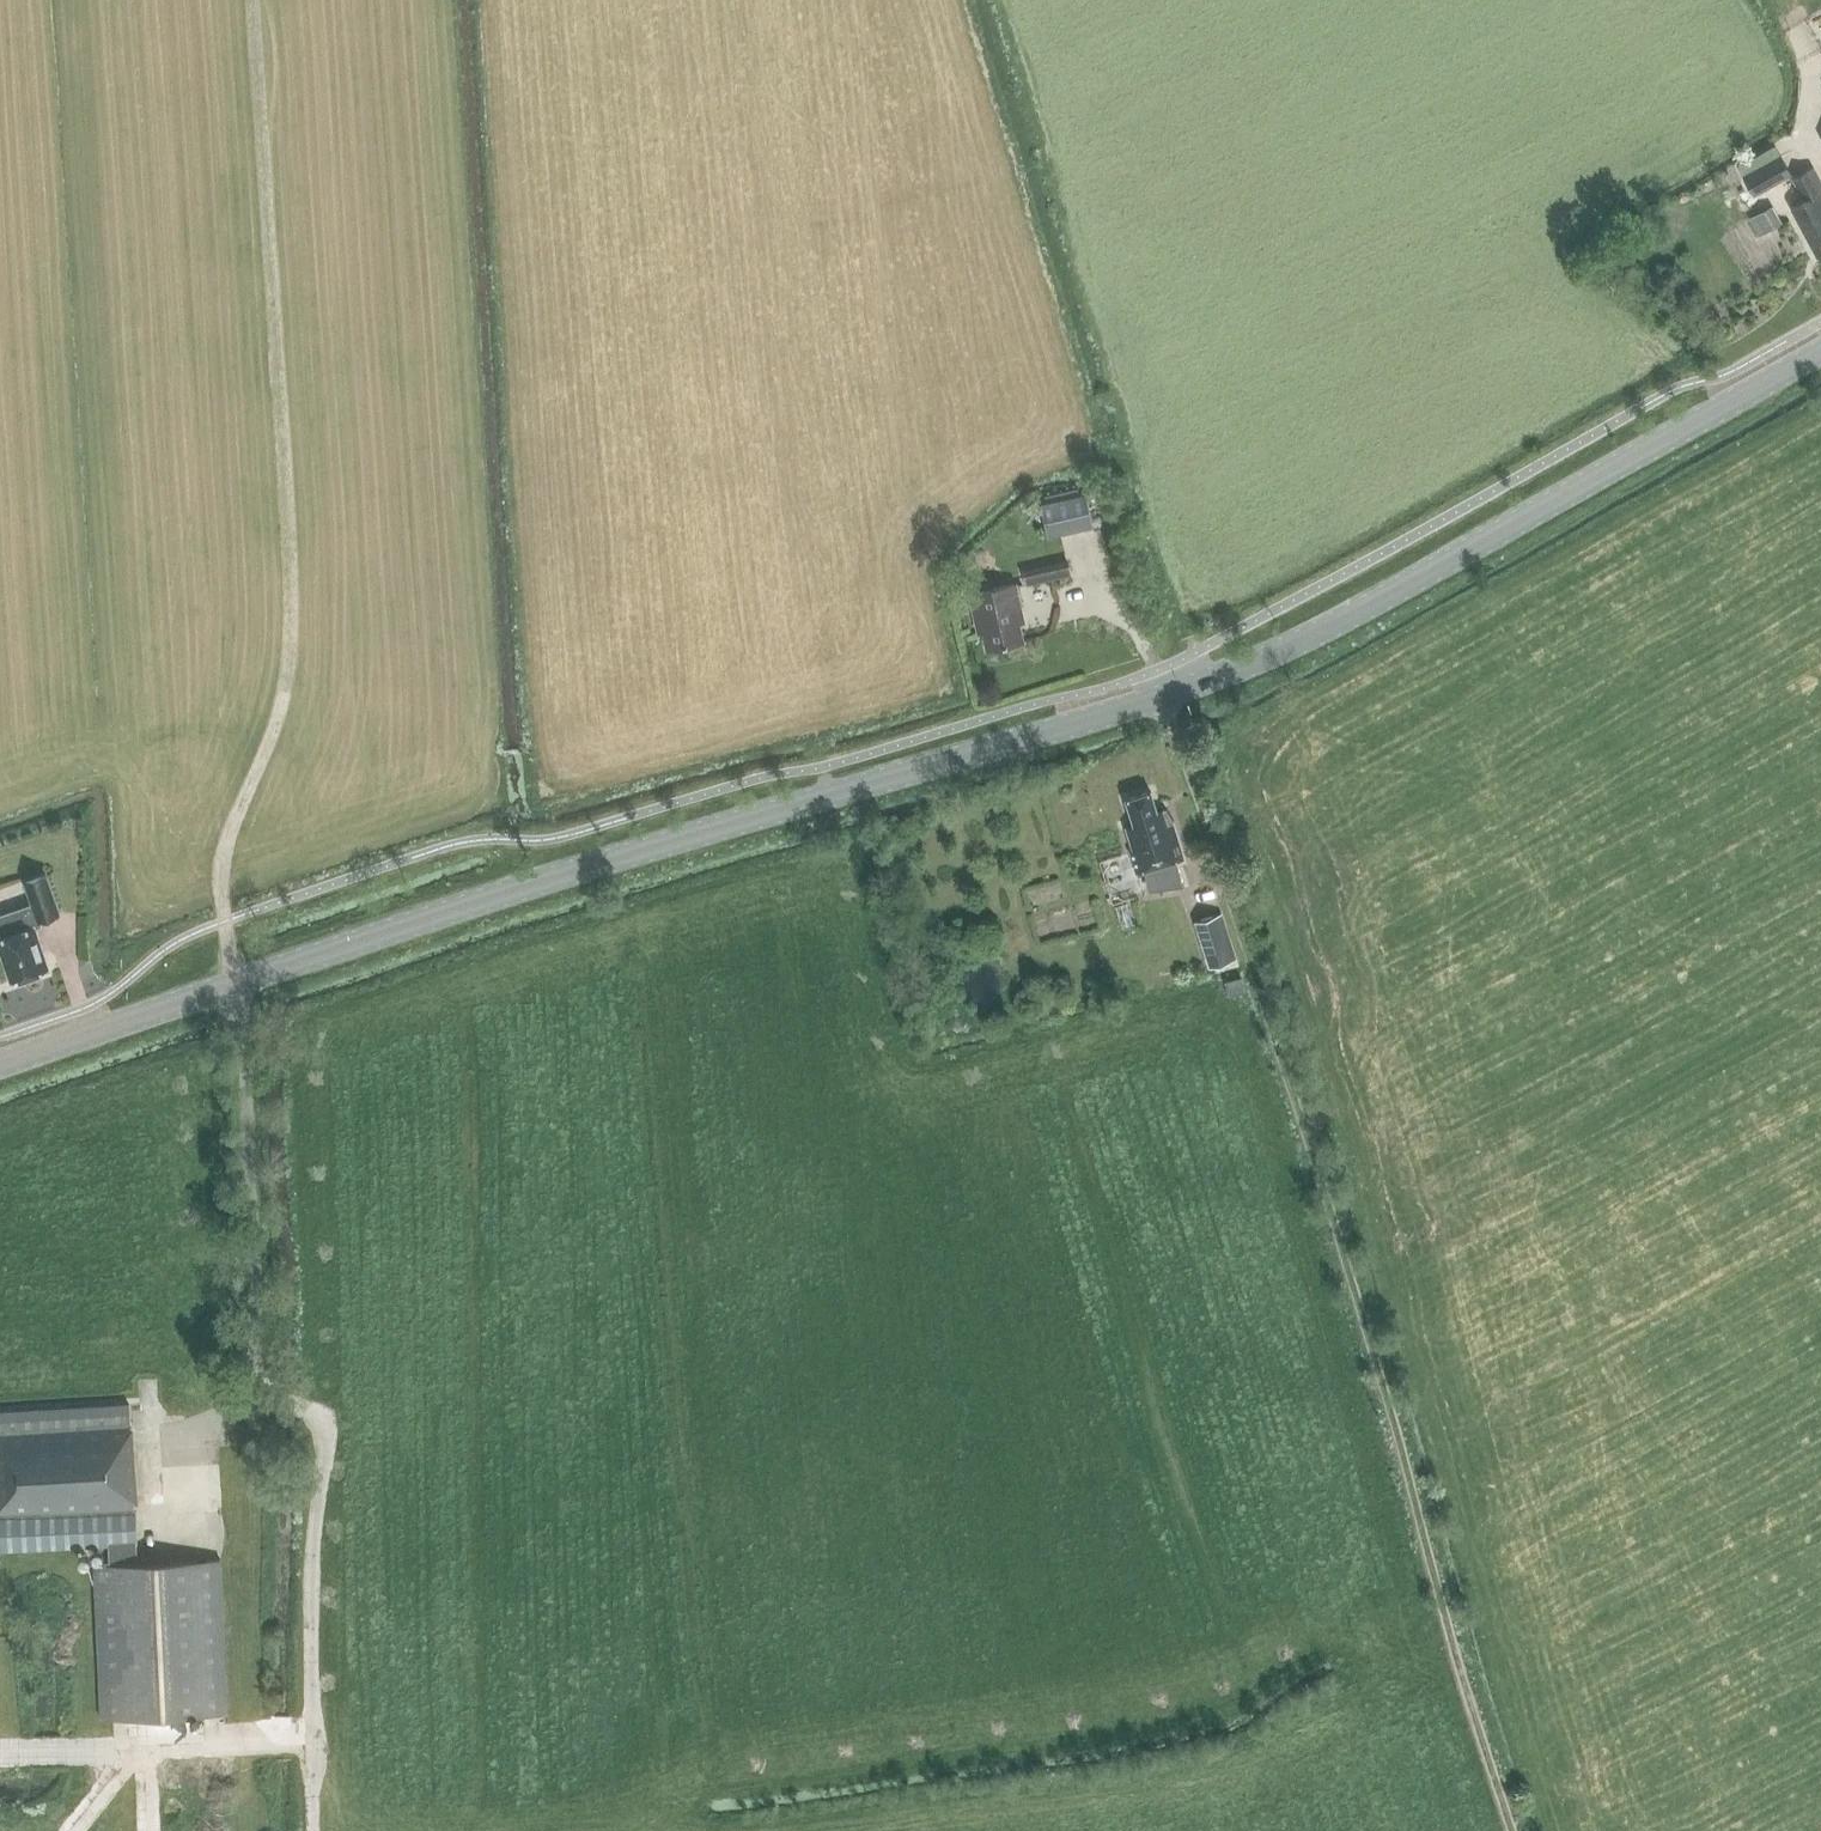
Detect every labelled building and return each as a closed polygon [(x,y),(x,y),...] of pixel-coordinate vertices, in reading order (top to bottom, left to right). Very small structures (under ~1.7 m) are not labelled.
[(1742,176),(1752,195),(1791,175),(1781,155),(1742,176)] [(1820,253),(1820,183),(1813,169),(1793,180),(1804,201),(1790,208),(1815,256),(1820,253)] [(1781,222),(1771,205),(1749,218),(1758,234),(1781,222)] [(1093,525),(1085,493),(1039,504),(1047,536),(1093,525)] [(987,650),(1023,642),(1017,611),(1020,610),(1015,584),(969,593),(978,633),(983,631),(987,650)] [(1156,811),(1150,790),(1125,798),(1135,831),(1127,834),(1132,848),(1128,849),(1134,866),(1135,872),(1145,869),(1151,887),(1181,878),(1176,860),(1183,858),(1173,827),(1169,829),(1162,809),(1156,811)] [(1102,920),(1087,870),(1028,886),(1042,937),(1102,920)] [(15,979),(17,981),(44,972),(44,969),(47,968),(34,927),(40,925),(38,921),(59,914),(46,877),(26,884),(34,908),(0,920),(0,948),(11,980),(15,979)] [(1217,914),(1195,921),(1209,967),(1232,960),(1217,914)] [(1245,991),(1241,977),(1225,981),(1229,995),(1245,991)] [(108,1544),(109,1565),(94,1565),(101,1718),(226,1712),(219,1559),(136,1563),(135,1543),(136,1543),(130,1405),(0,1413),(0,1550),(108,1544)]
